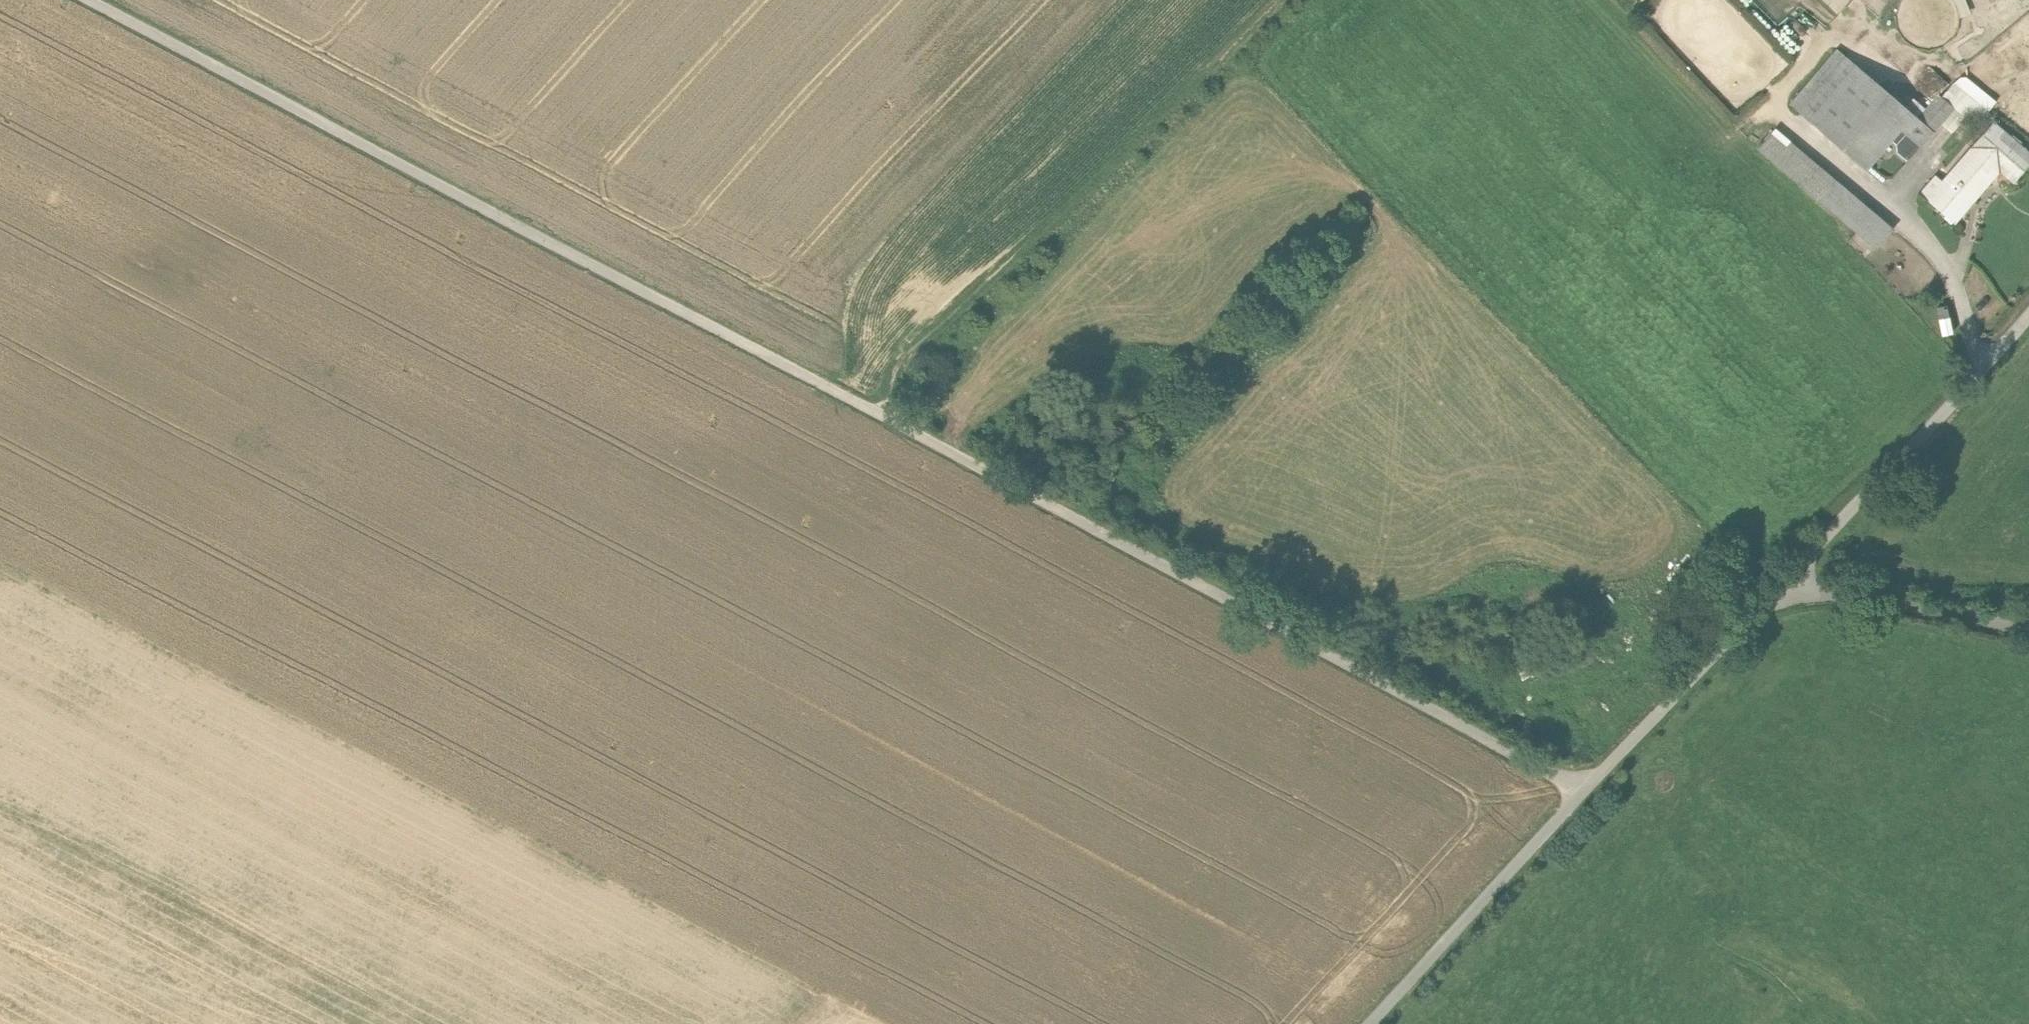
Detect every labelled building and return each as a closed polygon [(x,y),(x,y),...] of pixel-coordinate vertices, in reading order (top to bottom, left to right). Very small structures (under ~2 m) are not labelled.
[(1847,60),(1801,115),(1866,171),(1901,131),(1921,149),(1954,110),(1939,98),(1918,121),(1847,60)] [(1923,195),(1956,224),(1999,172),(2012,183),(2028,163),(2028,156),(1992,126),(1943,185),(1936,180),(1923,195)] [(1875,247),(1890,229),(1774,130),(1759,148),(1875,247)]
